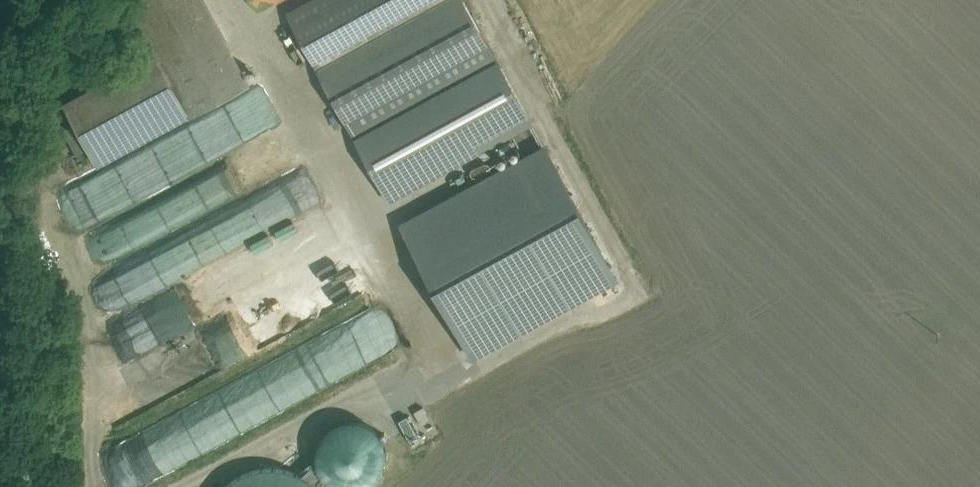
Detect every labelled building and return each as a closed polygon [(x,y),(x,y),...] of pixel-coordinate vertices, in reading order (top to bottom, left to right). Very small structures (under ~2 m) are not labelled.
[(90,172),(246,87),(199,0),(119,0),(149,54),(54,106),(90,172)] [(255,11),(275,0),(249,0),(255,11)] [(494,64),(458,0),(315,0),(285,17),(354,141),(494,64)]
